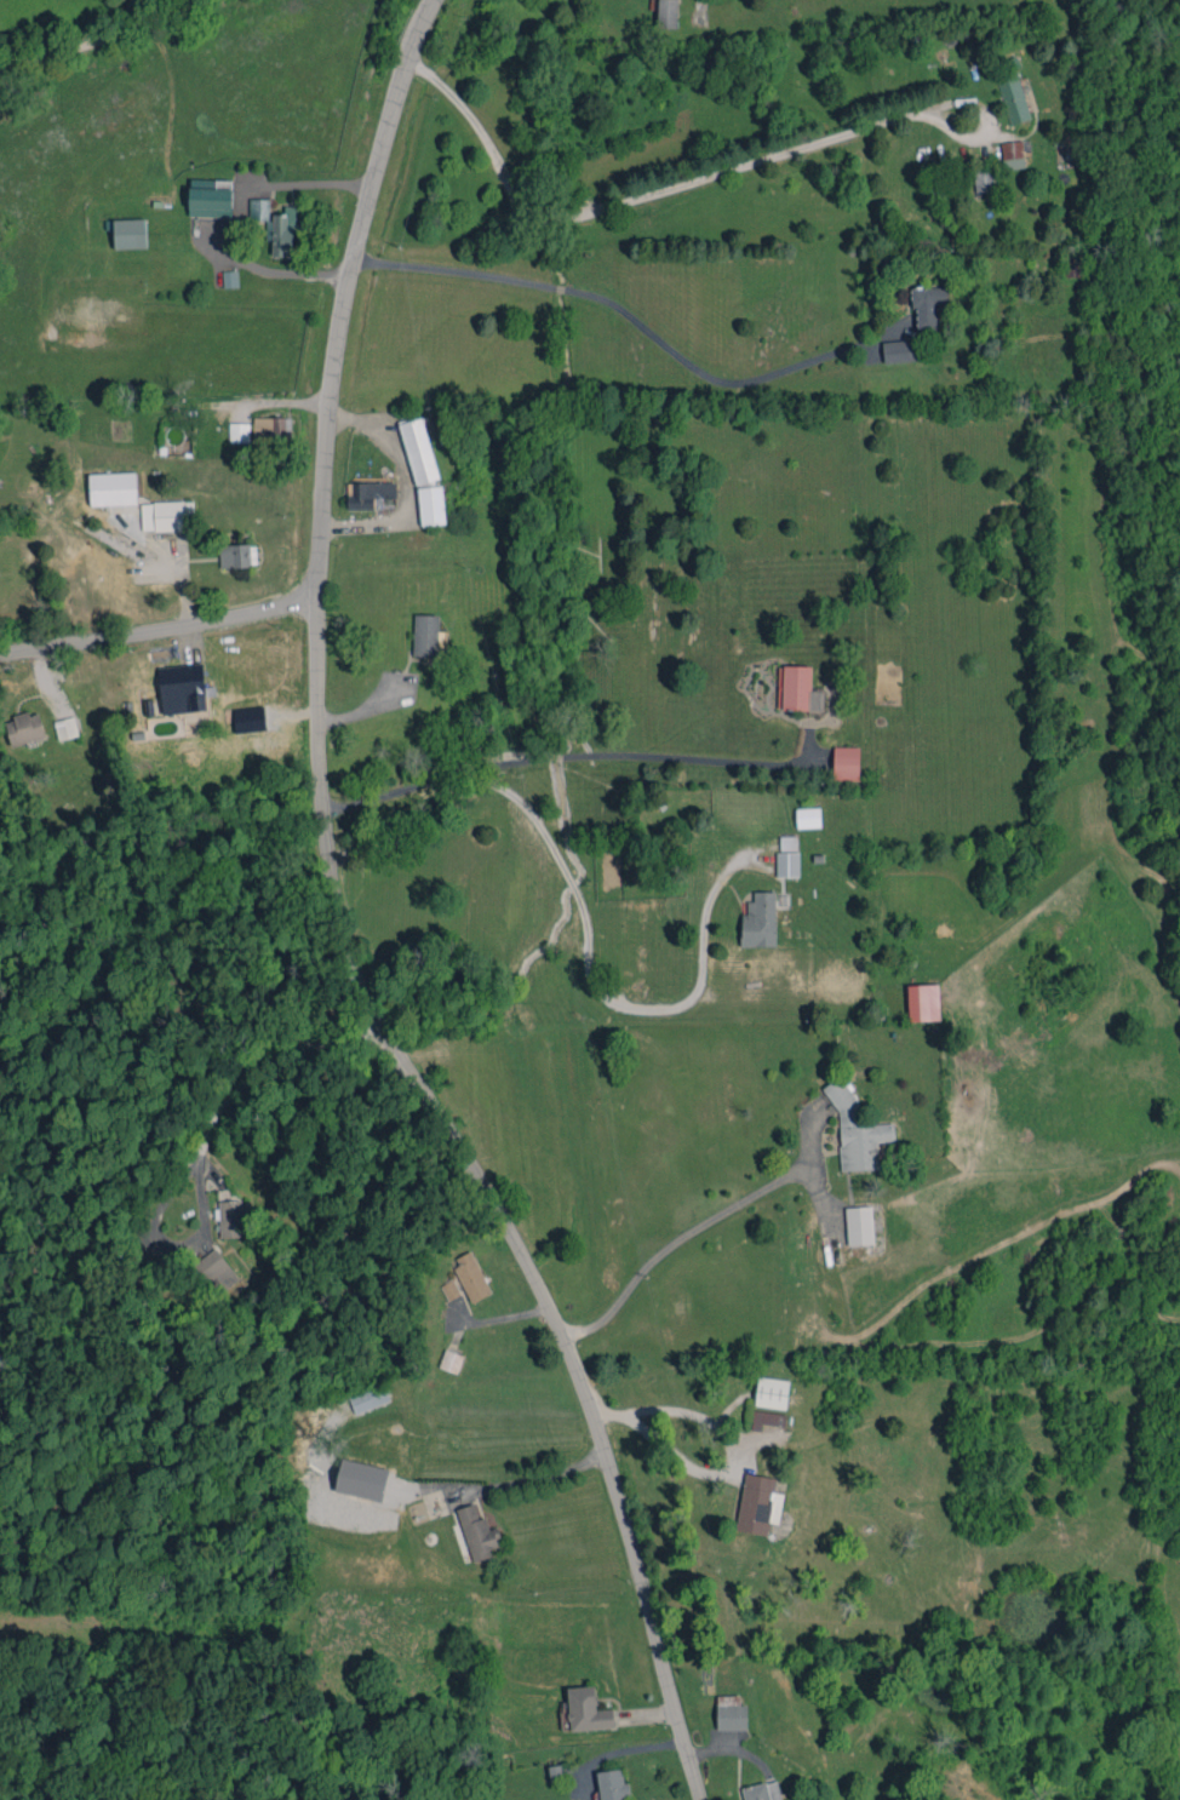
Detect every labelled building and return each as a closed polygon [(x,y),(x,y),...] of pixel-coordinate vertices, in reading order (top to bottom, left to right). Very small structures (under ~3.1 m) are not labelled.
[(678,0),(659,0),(657,27),(676,28),(678,0)] [(1031,118),(1016,72),(997,78),(1011,124),(1031,118)] [(1029,141),(1002,142),(1003,169),(1025,168),(1024,155),(1030,155),(1029,141)] [(976,191),(996,189),(994,170),(974,172),(976,191)] [(233,188),(189,187),(188,215),(232,217),(233,188)] [(249,219),(268,220),(269,199),(250,199),(249,219)] [(147,248),(146,218),(114,219),(114,249),(147,248)] [(237,270),(223,270),(223,287),(238,287),(237,270)] [(918,329),(937,329),(936,303),(948,303),(947,286),(912,287),(912,307),(917,307),(918,329)] [(882,342),(885,363),(917,359),(914,338),(882,342)] [(423,417),(399,424),(416,485),(440,478),(423,417)] [(250,423),(230,422),(229,442),(249,443),(250,423)] [(89,473),(90,506),(137,504),(136,472),(89,473)] [(348,510),(383,509),(383,498),(396,497),(396,481),(347,483),(348,510)] [(420,525),(445,524),(443,486),(419,487),(420,525)] [(141,503),(142,531),(195,529),(194,501),(141,503)] [(251,567),(250,543),(220,544),(220,567),(251,567)] [(439,615),(415,614),(413,656),(438,657),(439,615)] [(823,710),(824,690),(812,690),(812,665),(778,665),(778,709),(823,710)] [(162,713),(205,710),(202,677),(160,680),(162,713)] [(40,713),(29,715),(29,714),(5,718),(10,745),(45,739),(40,713)] [(54,720),(58,740),(78,736),(74,717),(54,720)] [(833,779),(859,780),(860,747),(834,746),(833,779)] [(797,828),(821,827),(820,807),(796,808),(797,828)] [(797,836),(780,836),(780,850),(797,850),(797,836)] [(776,876),(800,876),(799,852),(776,852),(776,876)] [(775,891),(753,892),(753,901),(747,901),(747,913),(741,913),(741,947),(776,946),(775,891)] [(939,984),(908,985),(909,1021),(941,1020),(939,984)] [(878,1169),(877,1142),(895,1141),(894,1123),(860,1125),(859,1104),(841,1075),(823,1087),(839,1112),(842,1170),(878,1169)] [(220,1237),(243,1237),(241,1200),(219,1200),(220,1237)] [(846,1207),(848,1245),(874,1244),(872,1206),(846,1207)] [(216,1295),(239,1279),(217,1247),(193,1263),(216,1295)] [(452,1259),(470,1302),(490,1293),(472,1250),(452,1259)] [(460,1294),(453,1280),(441,1285),(447,1300),(460,1294)] [(789,1379),(758,1377),(755,1406),(787,1409),(789,1379)] [(355,1414),(390,1400),(383,1382),(348,1396),(355,1414)] [(751,1430),(761,1430),(762,1424),(786,1426),(787,1413),(753,1410),(751,1430)] [(334,1491),(382,1501),(389,1468),(341,1458),(334,1491)] [(735,1529),(767,1535),(769,1522),(778,1523),(783,1494),(774,1492),(776,1478),(745,1472),(735,1529)] [(489,1528),(486,1517),(478,1518),(475,1504),(458,1508),(471,1561),(492,1556),(490,1548),(500,1546),(496,1527),(489,1528)] [(566,1687),(570,1731),(615,1727),(613,1708),(596,1709),(594,1685),(566,1687)] [(748,1704),(739,1704),(740,1695),(718,1694),(717,1729),(747,1730),(748,1704)] [(627,1781),(623,1782),(622,1768),(597,1771),(600,1799),(629,1799),(627,1781)] [(744,1799),(782,1799),(776,1779),(741,1788),(744,1799)]
